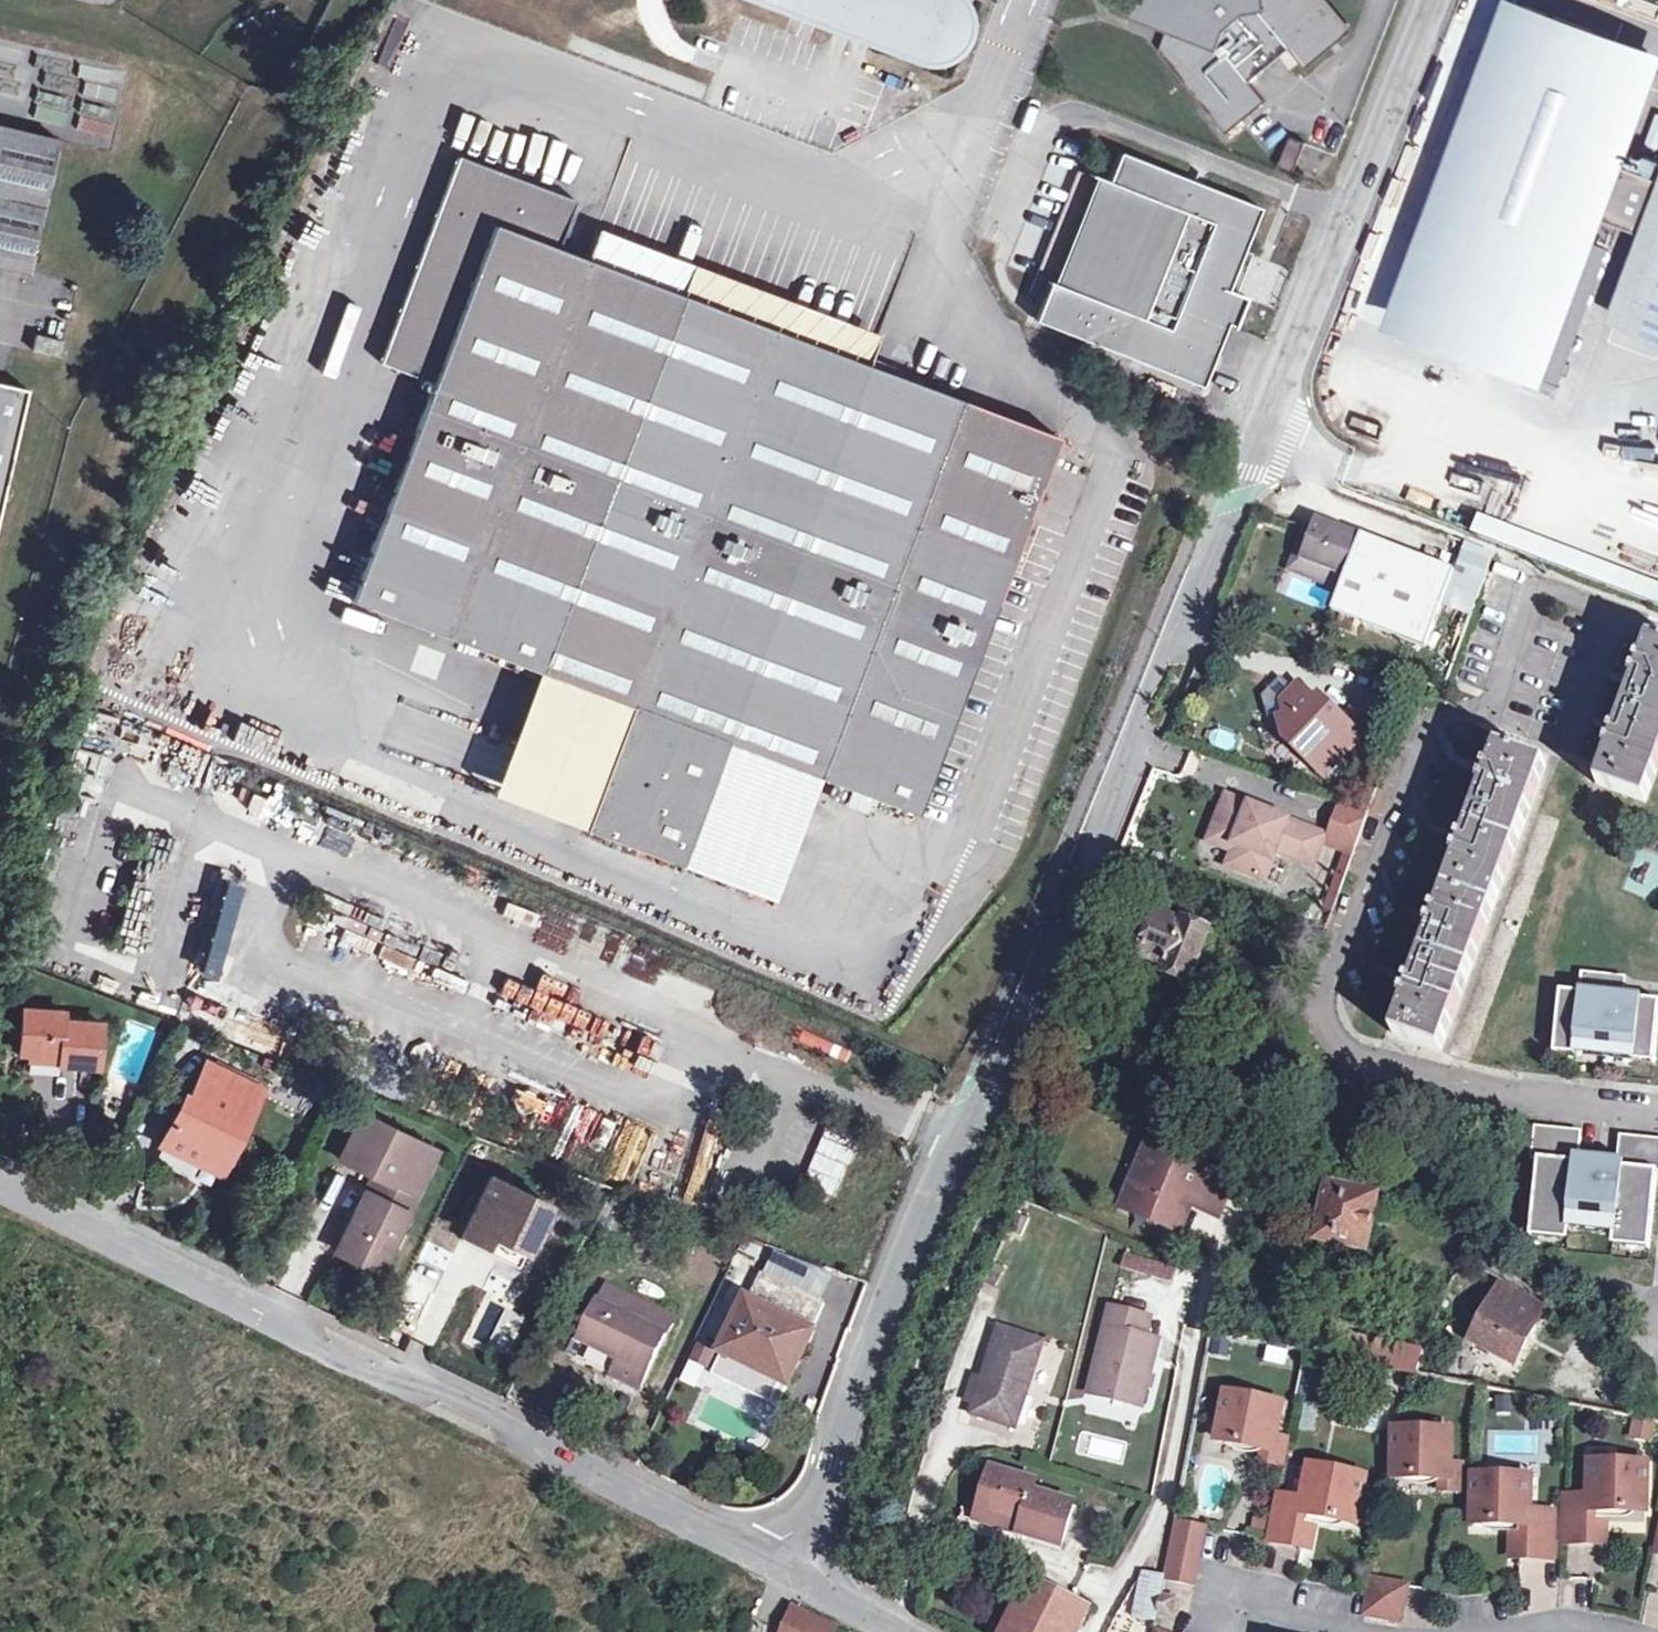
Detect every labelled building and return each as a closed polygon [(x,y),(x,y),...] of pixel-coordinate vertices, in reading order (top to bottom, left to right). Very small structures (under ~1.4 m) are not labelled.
[(779,5),(897,50),(902,53),(908,55),(914,55),(920,55),(926,54),(931,52),(937,49),(941,45),(945,41),(949,36),(951,31),(953,25),(953,19),(953,13),(952,7),(950,2),(949,0),(781,0),(779,5)] [(1135,18),(1180,36),(1173,54),(1231,125),(1263,99),(1257,88),(1300,55),(1309,66),(1349,34),(1322,0),(1141,0),(1135,18)] [(1653,66),(1524,17),(1436,248),(1566,296),(1596,219),(1614,169),(1653,66)] [(117,99),(119,69),(85,67),(83,97),(117,99)] [(77,120),(74,140),(109,145),(112,125),(77,120)] [(55,133),(0,121),(0,261),(25,267),(55,133)] [(518,160),(510,180),(593,212),(602,192),(537,166),(549,134),(535,129),(522,162),(518,160)] [(1275,168),(1294,175),(1306,143),(1287,136),(1275,168)] [(1265,209),(1125,153),(1114,181),(1096,173),(1095,175),(1113,182),(1070,286),(1052,279),(1052,281),(1055,282),(1040,318),(1205,386),(1231,323),(1239,326),(1250,298),(1232,290),(1226,288),(1236,263),(1242,265),(1265,209)] [(875,373),(692,304),(657,291),(675,242),(593,212),(510,180),(467,165),(391,367),(440,388),(361,605),(545,675),(638,710),(593,829),(690,868),(736,747),(828,783),(857,794),(885,805),(922,820),(1067,446),(875,373)] [(1641,180),(1614,169),(1596,219),(1623,229),(1641,180)] [(1070,286),(1113,182),(1095,175),(1052,279),(1070,286)] [(1641,180),(1623,229),(1645,238),(1657,243),(1657,187),(1641,180)] [(1657,255),(1657,243),(1645,238),(1614,321),(1628,331),(1638,307),(1657,255)] [(1566,296),(1436,248),(1407,326),(1537,374),(1566,296)] [(1638,307),(1657,315),(1657,255),(1638,307)] [(1232,290),(1242,265),(1236,263),(1226,288),(1232,290)] [(703,273),(692,304),(875,373),(885,342),(703,273)] [(1638,307),(1628,331),(1657,352),(1657,315),(1638,307)] [(33,351),(60,357),(64,340),(36,334),(33,351)] [(26,385),(0,379),(0,502),(26,385)] [(1592,476),(1619,486),(1624,472),(1597,463),(1592,476)] [(1473,511),(1466,530),(1657,600),(1657,578),(1473,511)] [(1454,544),(1452,551),(1445,572),(1320,525),(1305,567),(1347,583),(1336,618),(1430,653),(1457,578),(1485,588),(1493,567),(1496,560),(1454,544)] [(1561,623),(1567,610),(1553,604),(1547,617),(1561,623)] [(1646,803),(1657,771),(1657,642),(1653,640),(1638,679),(1617,739),(1600,786),(1646,803)] [(501,793),(593,829),(638,710),(545,675),(501,793)] [(1317,709),(1289,686),(1274,705),(1279,717),(1273,721),(1282,742),(1289,739),(1302,749),(1298,755),(1324,776),(1359,731),(1339,715),(1322,702),(1317,709)] [(1361,688),(1339,715),(1359,731),(1381,703),(1361,688)] [(780,903),(828,783),(736,747),(690,868),(780,903)] [(1392,1033),(1439,1051),(1549,765),(1501,747),(1486,787),(1466,839),(1440,907),(1413,978),(1392,1033)] [(490,751),(482,780),(502,786),(510,756),(490,751)] [(878,822),(885,805),(857,794),(851,811),(878,822)] [(1323,837),(1226,798),(1210,837),(1240,849),(1232,869),(1263,882),(1275,853),(1311,868),(1323,837)] [(1338,810),(1327,840),(1351,849),(1362,820),(1338,810)] [(1240,849),(1210,837),(1208,843),(1232,853),(1226,867),(1232,869),(1240,849)] [(338,931),(349,905),(328,897),(318,923),(338,931)] [(1195,908),(1188,927),(1212,937),(1220,918),(1195,908)] [(1167,975),(1192,985),(1212,937),(1188,927),(1164,917),(1146,961),(1169,970),(1167,975)] [(351,920),(341,941),(371,955),(380,934),(351,920)] [(1629,1057),(1652,1059),(1657,1005),(1657,1001),(1639,999),(1640,995),(1621,993),(1621,994),(1610,993),(1611,981),(1589,978),(1590,973),(1579,972),(1577,992),(1558,990),(1551,1048),(1573,1050),(1574,1044),(1630,1050),(1629,1057)] [(1189,995),(1192,985),(1167,975),(1162,985),(1189,995)] [(55,1042),(54,1051),(92,1054),(96,1012),(59,1009),(59,999),(20,995),(18,1038),(22,1039),(55,1042)] [(55,1042),(22,1039),(22,1058),(52,1061),(54,1051),(55,1042)] [(157,1141),(192,1158),(197,1147),(219,1158),(256,1088),(201,1061),(177,1111),(184,1116),(180,1125),(168,1119),(157,1141)] [(301,1111),(310,1091),(275,1076),(266,1096),(301,1111)] [(438,1147),(364,1108),(342,1154),(374,1170),(339,1242),(382,1262),(438,1147)] [(1532,1126),(1528,1158),(1534,1159),(1527,1225),(1565,1229),(1566,1219),(1610,1224),(1609,1234),(1645,1238),(1653,1172),(1657,1173),(1657,1140),(1629,1136),(1628,1144),(1616,1142),(1614,1159),(1576,1155),(1578,1137),(1566,1136),(1567,1130),(1532,1126)] [(1149,1144),(1134,1176),(1142,1182),(1136,1199),(1157,1208),(1152,1218),(1175,1228),(1189,1200),(1220,1213),(1233,1181),(1149,1144)] [(197,1147),(192,1158),(214,1169),(219,1158),(197,1147)] [(462,1234),(519,1262),(549,1201),(493,1173),(462,1234)] [(1142,1182),(1134,1176),(1121,1204),(1152,1218),(1157,1208),(1136,1199),(1142,1182)] [(1369,1252),(1379,1194),(1306,1178),(1303,1194),(1325,1199),(1315,1242),(1369,1252)] [(1123,1251),(1119,1266),(1171,1279),(1175,1264),(1123,1251)] [(774,1401),(776,1399),(779,1393),(784,1395),(817,1327),(811,1324),(825,1295),(768,1267),(752,1298),(748,1295),(722,1350),(726,1355),(717,1374),(774,1401)] [(1471,1332),(1514,1358),(1545,1305),(1501,1280),(1471,1332)] [(678,1321),(608,1287),(582,1341),(623,1361),(615,1378),(643,1393),(678,1321)] [(1088,1388),(1141,1401),(1157,1334),(1145,1331),(1150,1310),(1109,1301),(1088,1388)] [(1047,1339),(1000,1323),(971,1409),(1018,1425),(1047,1339)] [(1349,1357),(1416,1370),(1422,1340),(1355,1326),(1349,1357)] [(696,1362),(708,1367),(715,1354),(703,1348),(696,1362)] [(1286,1397),(1229,1385),(1220,1432),(1267,1442),(1264,1454),(1288,1458),(1293,1432),(1280,1429),(1286,1397)] [(1454,1428),(1396,1426),(1394,1472),(1442,1473),(1441,1485),(1466,1486),(1466,1461),(1453,1461),(1454,1428)] [(1589,1490),(1564,1489),(1563,1538),(1598,1538),(1599,1504),(1646,1505),(1647,1458),(1589,1457),(1589,1490)] [(990,1463),(977,1506),(1019,1518),(1016,1530),(1061,1544),(1075,1501),(1031,1488),(1034,1476),(990,1463)] [(1302,1500),(1280,1496),(1272,1534),(1304,1541),(1311,1508),(1358,1517),(1366,1479),(1309,1467),(1302,1500)] [(1532,1472),(1474,1470),(1473,1518),(1520,1519),(1519,1553),(1555,1554),(1556,1506),(1531,1505),(1532,1472)] [(1019,1518),(977,1506),(974,1518),(1016,1530),(1019,1518)] [(1209,1523),(1178,1517),(1172,1550),(1203,1556),(1209,1523)] [(1596,1570),(1596,1544),(1568,1544),(1568,1571),(1596,1570)] [(1203,1556),(1172,1550),(1168,1572),(1167,1577),(1198,1583),(1203,1556)] [(1164,1594),(1167,1577),(1168,1572),(1143,1566),(1136,1612),(1159,1617),(1164,1594)] [(1408,1580),(1372,1573),(1365,1608),(1400,1615),(1408,1580)] [(1102,1590),(1076,1578),(1065,1594),(1032,1577),(1003,1631),(1080,1631),(1102,1590)] [(1179,1597),(1164,1594),(1159,1617),(1175,1619),(1179,1597)] [(790,1606),(778,1631),(834,1631),(836,1626),(790,1606)]
